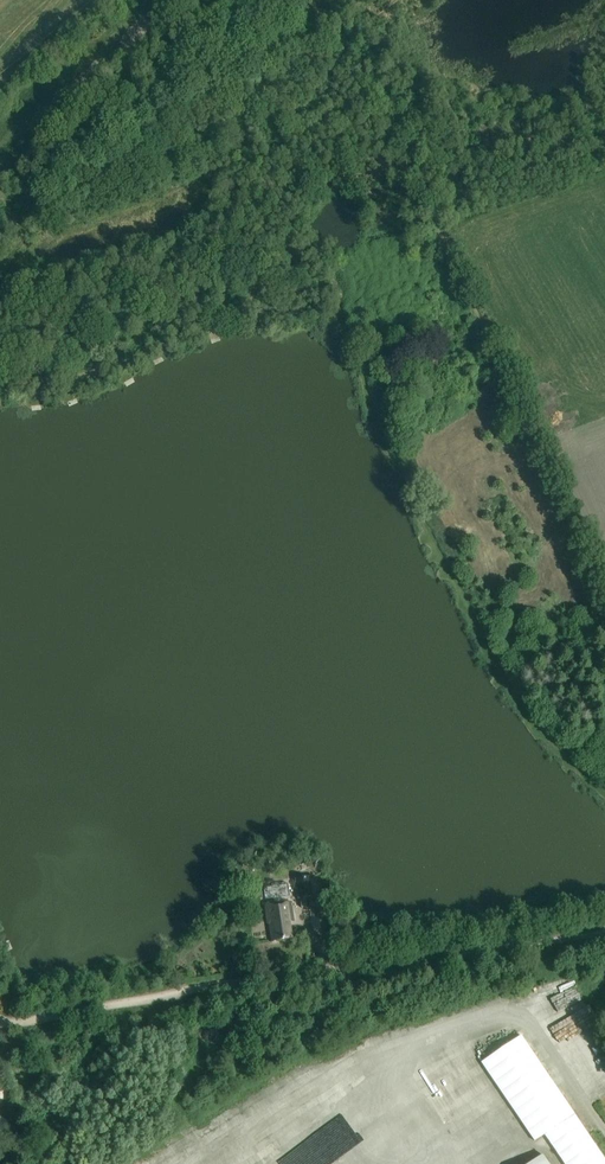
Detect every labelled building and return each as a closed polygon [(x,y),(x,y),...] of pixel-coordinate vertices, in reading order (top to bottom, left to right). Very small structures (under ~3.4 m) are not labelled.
[(295,880),(298,901),(313,899),(309,877),(295,880)] [(317,898),(309,900),(309,907),(310,907),(318,905),(317,898)] [(290,921),(293,920),(290,902),(265,906),(267,924),(269,924),(271,941),(292,938),(290,921)]
